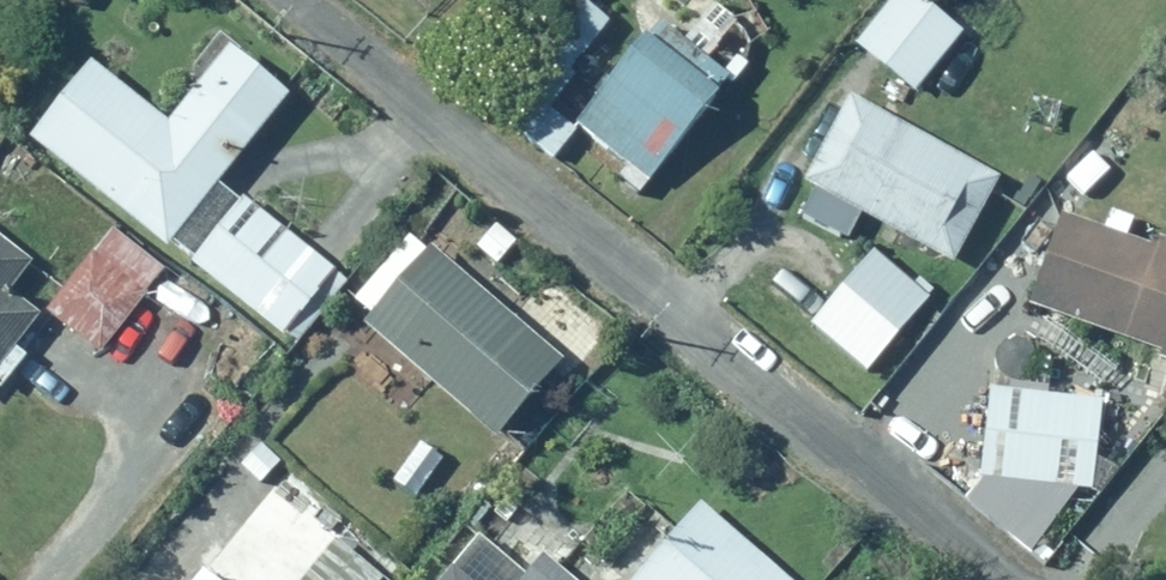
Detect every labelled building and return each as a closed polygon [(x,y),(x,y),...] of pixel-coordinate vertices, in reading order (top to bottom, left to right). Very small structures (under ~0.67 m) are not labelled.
[(584,0),(555,38),(495,117),(550,158),(574,127),(642,179),(718,78),(642,20),(630,35),(584,0)] [(844,42),(907,92),(955,31),(917,0),(878,0),(844,42)] [(80,54),(18,135),(275,335),(330,264),(218,177),(281,95),(218,46),(162,117),(80,54)] [(838,93),(792,183),(945,263),(992,173),(838,93)] [(1142,229),(1126,223),(1130,213),(1102,203),(1094,226),(1054,212),(1024,300),(1165,350),(1165,237),(1142,229)] [(107,226),(39,310),(89,351),(157,267),(107,226)] [(401,233),(340,299),(487,434),(557,357),(431,241),(421,252),(401,233)] [(0,243),(0,361),(33,318),(2,293),(26,263),(0,243)] [(866,249),(798,322),(854,373),(921,300),(866,249)] [(1093,393),(982,384),(974,477),(1085,486),(1093,393)] [(557,571),(576,548),(516,498),(484,538),(475,531),(434,579),(567,579),(557,571)] [(627,579),(786,579),(694,501),(627,579)] [(184,579),(231,579),(242,567),(213,545),(184,579)]
